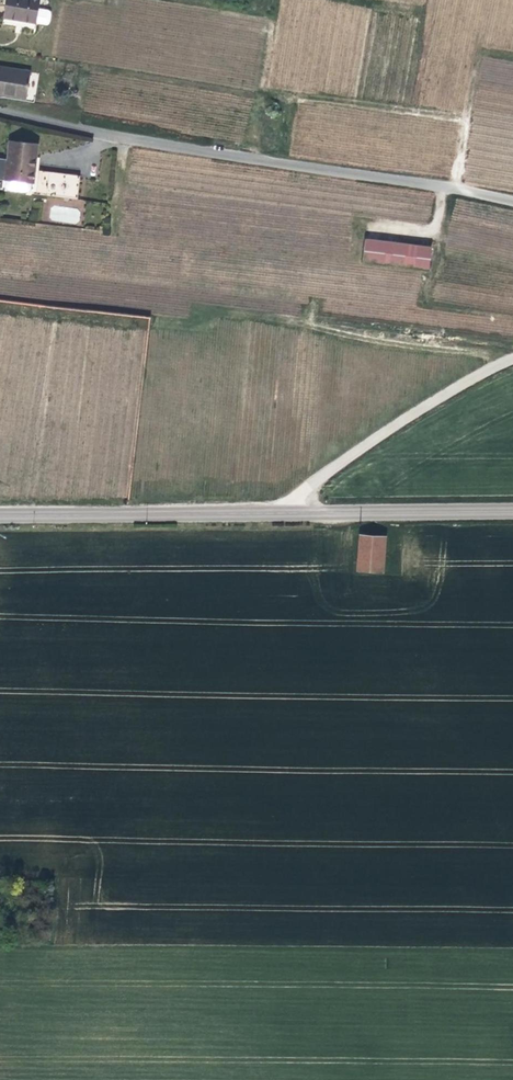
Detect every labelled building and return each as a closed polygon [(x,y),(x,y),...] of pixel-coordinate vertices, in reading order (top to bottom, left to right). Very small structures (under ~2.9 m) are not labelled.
[(5,14),(4,19),(46,26),(48,25),(50,23),(50,22),(51,16),(50,13),(48,12),(39,11),(41,0),(8,0),(5,14)] [(29,86),(31,72),(0,68),(0,94),(4,95),(5,92),(28,96),(29,86)] [(56,187),(57,177),(58,168),(34,165),(36,145),(12,142),(9,142),(5,169),(3,169),(2,176),(2,181),(3,181),(3,188),(5,190),(22,193),(25,193),(29,191),(30,184),(56,187)] [(366,241),(363,263),(430,271),(432,248),(366,241)] [(385,535),(359,534),(357,570),(382,571),(385,535)]
